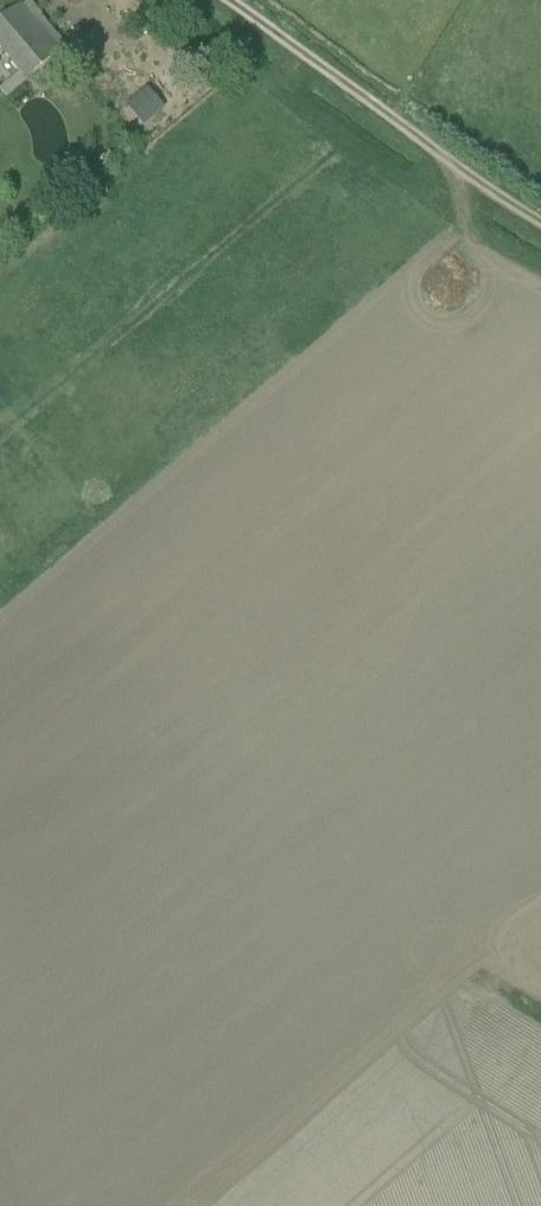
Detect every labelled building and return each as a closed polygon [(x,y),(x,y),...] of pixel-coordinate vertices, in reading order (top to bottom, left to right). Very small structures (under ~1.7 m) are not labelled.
[(19,8),(0,24),(0,47),(27,79),(58,53),(19,8)] [(207,70),(216,77),(222,69),(213,61),(207,70)] [(143,127),(164,109),(147,89),(125,107),(143,127)]
